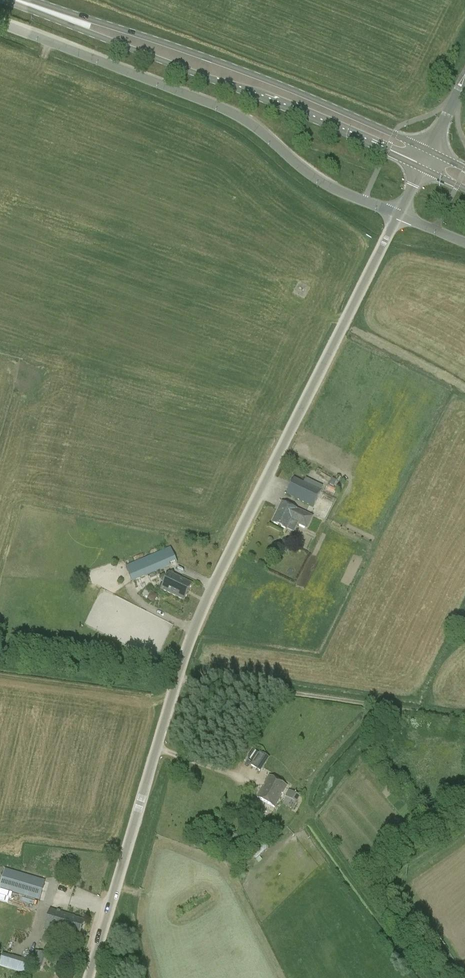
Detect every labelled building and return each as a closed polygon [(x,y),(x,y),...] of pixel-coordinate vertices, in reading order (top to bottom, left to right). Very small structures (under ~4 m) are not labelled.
[(294,478),(286,495),(313,508),(322,491),(294,478)] [(287,530),(292,522),(307,530),(313,518),(282,503),(272,523),(287,530)] [(163,551),(126,567),(132,582),(170,566),(169,563),(174,561),(175,562),(177,561),(176,560),(172,551),(171,548),(163,551)] [(169,573),(161,590),(184,601),(192,584),(169,573)] [(154,602),(157,595),(150,593),(147,599),(154,602)] [(269,759),(259,752),(251,764),(261,771),(269,759)] [(274,807),(286,786),(270,777),(258,798),(274,807)] [(289,790),(285,796),(297,803),(300,797),(299,796),(289,790)] [(273,827),(264,819),(258,826),(267,834),(273,827)] [(0,887),(0,889),(40,901),(45,881),(5,869),(0,887)] [(45,930),(63,935),(63,934),(79,939),(84,921),(74,918),(74,917),(51,910),(45,930)] [(31,962),(12,956),(8,968),(27,974),(31,962)]
